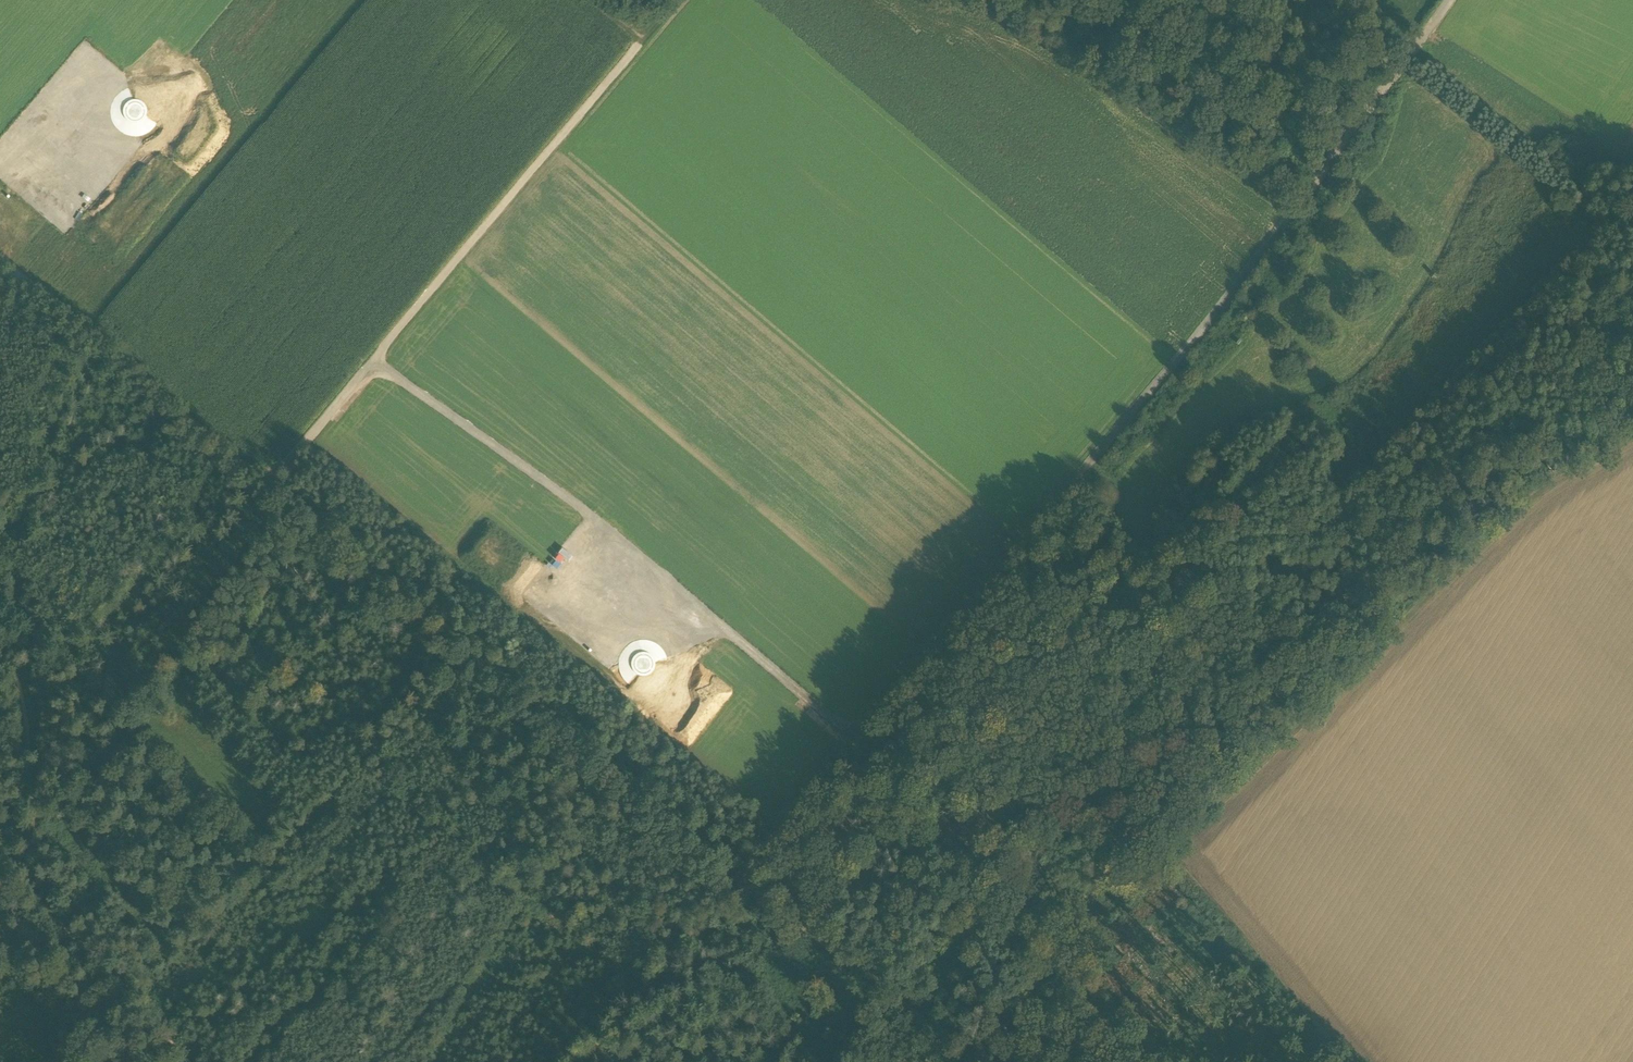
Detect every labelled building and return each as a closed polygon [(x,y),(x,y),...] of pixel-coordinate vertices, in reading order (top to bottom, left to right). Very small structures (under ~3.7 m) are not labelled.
[(1065,536),(1070,541),(1075,535),(1069,530),(1065,536)]
